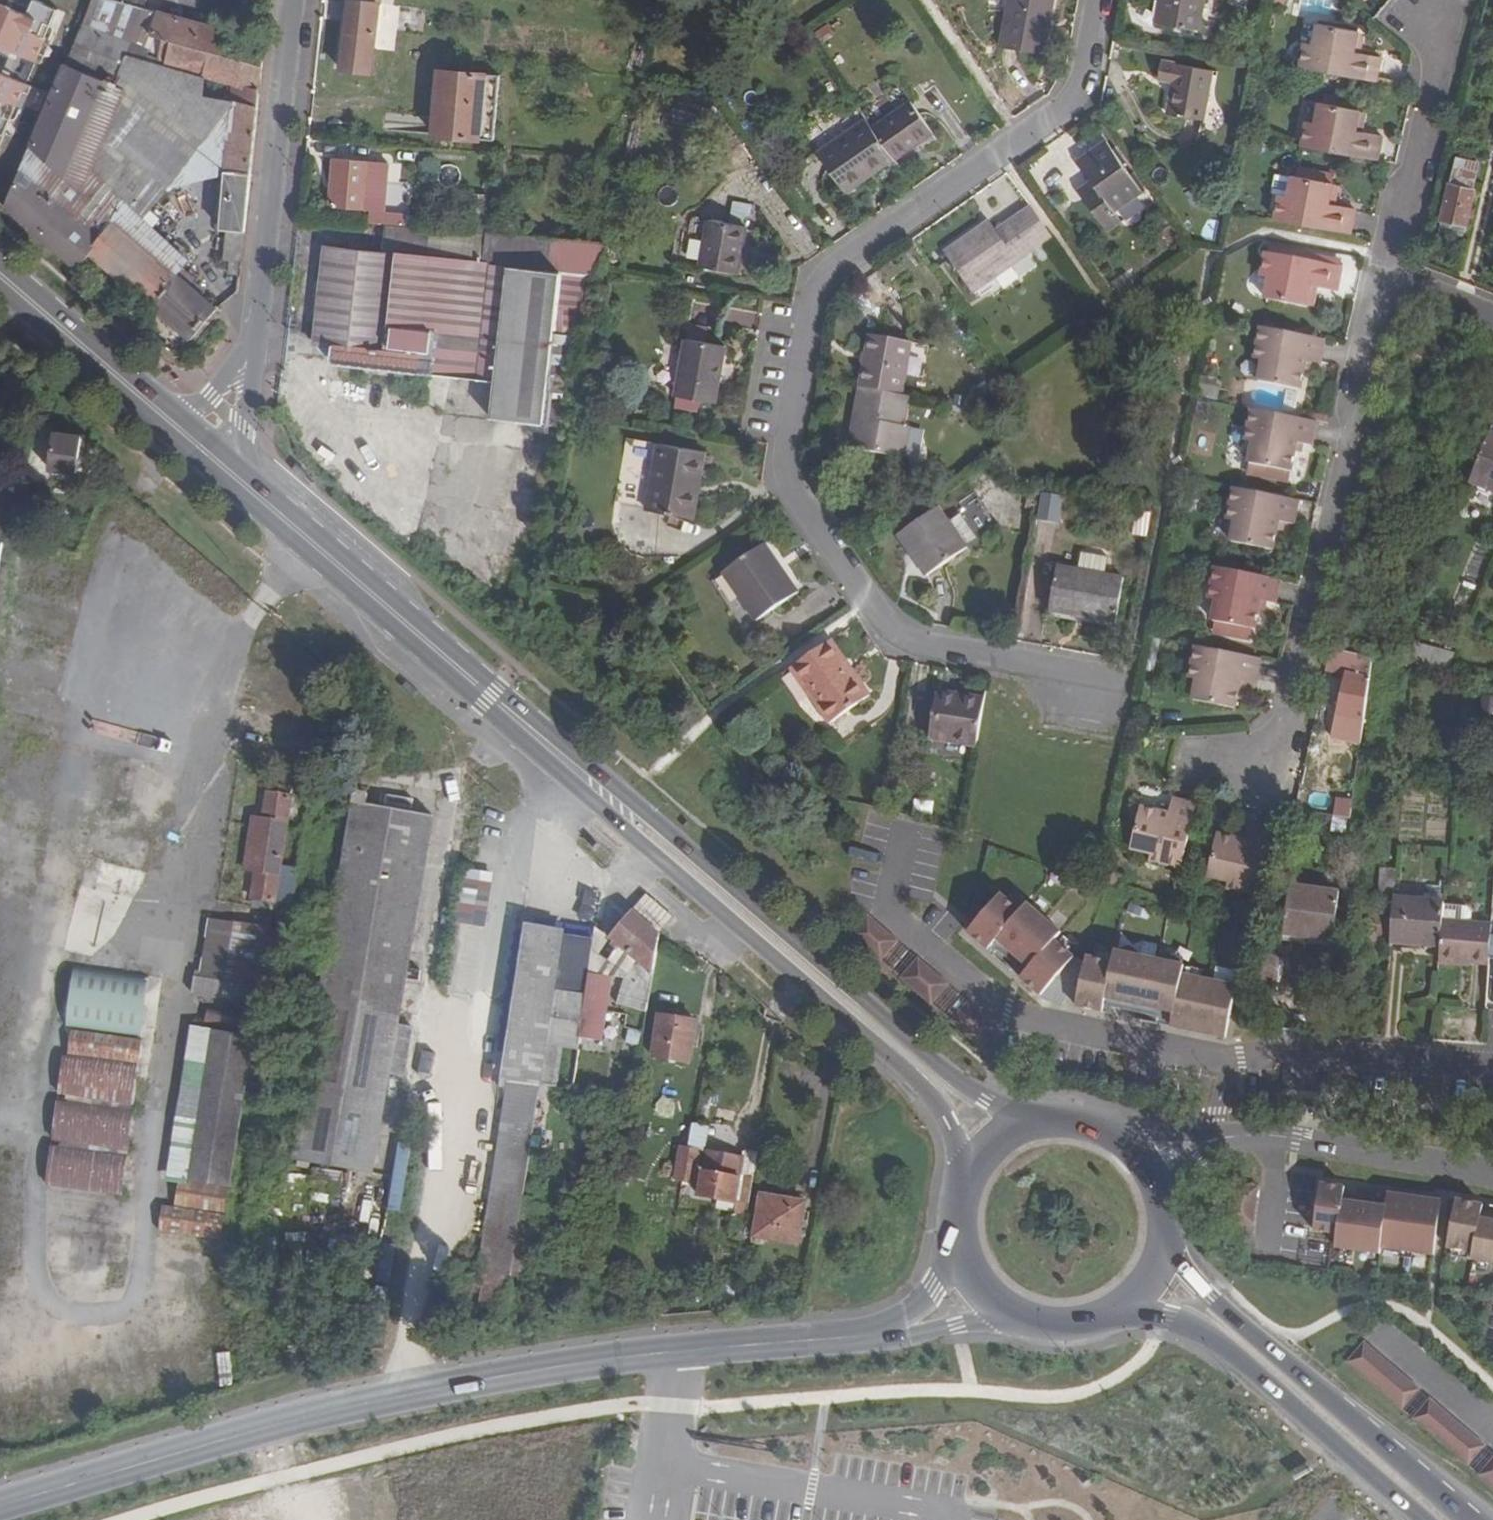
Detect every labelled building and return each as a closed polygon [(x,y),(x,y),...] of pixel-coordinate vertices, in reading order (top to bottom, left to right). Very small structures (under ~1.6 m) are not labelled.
[(46,66),(69,14),(36,0),(0,0),(0,46),(46,66)] [(212,309),(173,276),(185,261),(138,217),(163,185),(225,170),(220,229),(226,230),(223,260),(228,260),(227,274),(238,275),(262,41),(141,7),(115,0),(90,0),(4,202),(2,206),(75,268),(89,253),(189,337),(212,309)] [(339,70),(371,74),(379,0),(375,0),(347,0),(339,70)] [(998,46),(1041,53),(1050,0),(1006,0),(998,46)] [(1201,0),(1159,0),(1155,22),(1196,29),(1201,0)] [(1351,52),(1355,31),(1315,23),(1311,45),(1306,67),(1376,81),(1381,57),(1358,53),(1351,52)] [(1351,52),(1358,53),(1363,32),(1355,31),(1351,52)] [(1306,67),(1311,45),(1302,43),(1298,65),(1306,67)] [(1208,70),(1159,62),(1156,79),(1171,82),(1165,111),(1200,117),(1208,70)] [(10,133),(30,81),(0,70),(0,130),(10,133)] [(498,80),(439,72),(430,137),(489,145),(498,80)] [(1324,103),(1349,108),(1351,99),(1326,94),(1324,103)] [(870,128),(891,158),(929,132),(908,100),(870,128)] [(1354,131),(1358,110),(1349,108),(1324,103),(1318,102),(1314,123),(1309,147),(1376,160),(1380,136),(1362,132),(1354,131)] [(1354,131),(1362,132),(1365,111),(1358,110),(1354,131)] [(893,160),(891,158),(870,128),(863,117),(814,151),(845,194),(893,160)] [(1309,147),(1314,123),(1305,120),(1301,145),(1309,147)] [(1095,188),(1082,198),(1105,231),(1117,222),(1109,211),(1139,189),(1103,139),(1075,159),(1090,181),(1095,188)] [(386,160),(333,156),(328,206),(382,210),(386,160)] [(1447,181),(1472,187),(1477,164),(1452,158),(1447,181)] [(1298,175),(1329,181),(1331,173),(1299,167),(1298,175)] [(1277,173),(1273,192),(1279,193),(1290,195),(1285,220),(1351,233),(1355,207),(1336,204),(1329,202),(1332,182),(1329,181),(1298,175),(1294,174),(1293,176),(1277,173)] [(1076,191),(1082,198),(1095,188),(1090,181),(1076,191)] [(1464,224),(1472,187),(1447,181),(1439,218),(1464,224)] [(1329,202),(1336,204),(1340,183),(1332,182),(1329,202)] [(1285,220),(1290,195),(1279,193),(1275,218),(1285,220)] [(969,291),(1050,235),(1029,206),(994,231),(987,221),(942,252),(969,291)] [(1462,235),(1464,224),(1439,218),(1437,228),(1462,235)] [(742,227),(706,219),(698,265),(734,272),(742,227)] [(384,252),(478,263),(483,264),(486,232),(484,232),(387,224),(384,252)] [(1419,257),(1423,239),(1411,236),(1407,253),(1419,257)] [(478,263),(384,252),(323,245),(312,343),(331,345),(329,359),(429,370),(431,355),(459,357),(472,358),(483,264),(478,263)] [(1270,268),(1335,280),(1336,275),(1272,260),(1270,268)] [(1266,292),(1270,268),(1260,265),(1255,290),(1266,292)] [(568,365),(571,335),(576,335),(583,274),(506,266),(488,416),(541,423),(548,363),(568,365)] [(1335,280),(1270,268),(1266,292),(1261,311),(1300,319),(1304,300),(1311,301),(1330,305),(1335,280)] [(1307,321),(1311,301),(1304,300),(1300,319),(1307,321)] [(1304,361),(1312,362),(1318,363),(1323,339),(1260,326),(1256,345),(1265,347),(1262,361),(1258,381),(1299,388),(1303,368),(1304,361)] [(856,386),(898,394),(907,343),(866,335),(856,386)] [(1387,348),(1397,351),(1399,337),(1390,335),(1387,348)] [(723,346),(683,338),(672,394),(696,399),(712,402),(723,346)] [(1265,347),(1256,345),(1253,359),(1262,361),(1265,347)] [(1311,370),(1312,362),(1304,361),(1303,368),(1311,370)] [(858,421),(852,448),(901,457),(905,426),(900,425),(905,395),(898,394),(856,386),(850,419),(858,421)] [(694,409),(696,399),(672,394),(670,405),(694,409)] [(1294,442),(1301,444),(1309,445),(1313,421),(1305,419),(1249,409),(1245,427),(1253,429),(1251,441),(1247,463),(1289,471),(1292,452),(1294,442)] [(1306,412),(1305,419),(1313,421),(1324,424),(1326,417),(1306,412)] [(845,446),(852,448),(858,421),(850,419),(845,446)] [(1243,439),(1251,441),(1253,429),(1245,427),(1243,439)] [(1467,480),(1492,492),(1492,433),(1487,430),(1467,480)] [(78,436),(53,432),(47,469),(73,472),(78,436)] [(690,485),(695,485),(702,451),(624,437),(612,503),(684,515),(690,485)] [(1300,453),(1301,444),(1294,442),(1292,452),(1300,453)] [(1287,481),(1289,471),(1247,463),(1245,473),(1287,481)] [(689,516),(695,485),(690,485),(684,515),(689,516)] [(1279,519),(1286,521),(1293,522),(1298,498),(1232,485),(1229,502),(1237,504),(1234,518),(1230,539),(1273,548),(1278,528),(1279,519)] [(1045,494),(1042,521),(1062,523),(1066,496),(1045,494)] [(1226,516),(1234,518),(1237,504),(1229,502),(1226,516)] [(935,506),(896,535),(925,575),(964,547),(935,506)] [(1284,529),(1286,521),(1279,519),(1278,528),(1284,529)] [(779,576),(783,573),(761,543),(758,545),(779,576)] [(795,591),(783,573),(779,576),(758,545),(720,571),(754,619),(795,591)] [(1075,570),(1101,575),(1104,558),(1078,553),(1075,570)] [(1262,598),(1271,599),(1276,600),(1281,577),(1215,565),(1212,582),(1222,584),(1219,598),(1215,619),(1217,619),(1225,620),(1223,632),(1248,637),(1251,625),(1254,626),(1257,627),(1261,607),(1262,598)] [(1084,611),(1083,616),(1112,621),(1120,579),(1101,575),(1075,570),(1056,566),(1048,609),(1072,614),(1073,609),(1084,611)] [(1209,596),(1219,598),(1222,584),(1212,582),(1209,596)] [(1269,608),(1271,599),(1262,598),(1261,607),(1269,608)] [(1215,631),(1223,632),(1225,620),(1217,619),(1215,631)] [(846,677),(849,675),(825,641),(822,644),(846,677)] [(1446,671),(1453,653),(1408,642),(1401,661),(1446,671)] [(863,696),(849,675),(846,677),(822,644),(789,667),(827,721),(863,696)] [(1241,677),(1250,678),(1257,680),(1261,657),(1196,644),(1193,662),(1200,664),(1197,677),(1193,699),(1236,706),(1239,687),(1241,677)] [(1323,669),(1367,679),(1370,656),(1329,647),(1323,669)] [(1190,676),(1197,677),(1200,664),(1193,662),(1190,676)] [(1247,688),(1250,678),(1241,677),(1239,687),(1247,688)] [(953,698),(954,692),(935,689),(927,736),(973,745),(978,717),(980,703),(953,698)] [(953,698),(980,703),(982,697),(954,692),(953,698)] [(291,1157),(331,1164),(391,809),(365,805),(367,793),(353,790),(351,802),(344,802),(339,832),(346,833),(291,1157)] [(291,904),(297,866),(281,864),(292,795),(265,791),(261,819),(259,819),(250,870),(253,870),(249,896),(272,901),(291,904)] [(1163,856),(1162,864),(1180,868),(1196,802),(1172,797),(1170,806),(1169,813),(1159,811),(1138,806),(1129,848),(1150,852),(1163,856)] [(1338,798),(1337,819),(1355,819),(1356,799),(1338,798)] [(1169,813),(1170,806),(1161,803),(1159,811),(1169,813)] [(430,816),(391,809),(331,1164),(369,1171),(430,816)] [(241,868),(250,870),(259,819),(249,817),(241,868)] [(1241,881),(1239,889),(1258,894),(1272,828),(1248,823),(1246,830),(1245,838),(1236,835),(1216,831),(1207,873),(1227,877),(1241,881)] [(1245,838),(1246,830),(1237,828),(1236,835),(1245,838)] [(91,831),(86,870),(107,873),(108,865),(150,870),(153,838),(91,831)] [(1163,856),(1150,852),(1149,861),(1162,864),(1163,856)] [(115,908),(119,867),(109,866),(108,876),(84,874),(81,904),(115,908)] [(461,921),(489,926),(499,874),(470,869),(461,921)] [(1241,881),(1227,877),(1226,886),(1239,889),(1241,881)] [(1280,936),(1332,940),(1336,888),(1284,884),(1280,936)] [(647,1009),(661,926),(673,915),(646,892),(608,939),(636,960),(621,977),(618,1005),(647,1009)] [(1087,963),(1075,960),(1053,942),(1060,934),(1024,904),(1018,912),(998,895),(970,929),(994,950),(1003,940),(1031,964),(1023,974),(1047,994),(1078,1002),(1087,963)] [(1441,902),(1441,899),(1391,895),(1388,940),(1438,944),(1440,918),(1441,902)] [(272,901),(249,896),(247,907),(270,911),(272,901)] [(1465,904),(1441,902),(1440,918),(1470,921),(1471,909),(1465,904)] [(869,916),(854,934),(884,959),(899,940),(869,916)] [(1261,940),(1265,922),(1254,918),(1250,936),(1261,940)] [(1489,963),(1491,923),(1470,921),(1440,918),(1438,944),(1436,962),(1460,963),(1460,960),(1489,963)] [(216,979),(275,988),(284,931),(206,919),(197,976),(216,979)] [(468,1321),(496,1325),(501,1326),(507,1285),(521,1195),(561,934),(546,932),(530,930),(475,1282),(468,1321)] [(1222,1036),(1234,986),(1183,974),(1186,963),(1115,947),(1113,957),(1089,952),(1087,963),(1078,1002),(1103,1008),(1106,994),(1175,1010),(1171,1024),(1222,1036)] [(1250,990),(1270,991),(1277,955),(1258,951),(1250,990)] [(920,957),(905,976),(936,1002),(951,982),(920,957)] [(149,1033),(154,975),(74,969),(70,1028),(149,1033)] [(580,1004),(602,1008),(605,1009),(610,976),(585,973),(580,1004)] [(275,988),(216,979),(213,996),(272,1005),(275,988)] [(600,1018),(602,1008),(580,1004),(579,1015),(600,1018)] [(211,1030),(251,1036),(255,1014),(206,1005),(202,1028),(211,1030)] [(689,1062),(695,1020),(659,1014),(653,1057),(689,1062)] [(609,1054),(613,1027),(582,1022),(577,1050),(609,1054)] [(227,1185),(251,1036),(211,1030),(188,1178),(227,1185)] [(66,1031),(53,1190),(129,1196),(136,1110),(140,1110),(146,1038),(66,1031)] [(640,1058),(642,1043),(625,1040),(623,1055),(640,1058)] [(686,1147),(698,1149),(704,1150),(708,1124),(690,1122),(686,1147)] [(405,1211),(415,1145),(403,1143),(393,1209),(405,1211)] [(681,1181),(686,1147),(676,1144),(669,1180),(681,1181)] [(693,1183),(698,1149),(686,1147),(681,1181),(693,1183)] [(734,1201),(748,1203),(757,1152),(744,1150),(744,1157),(707,1152),(699,1196),(734,1201)] [(1437,1255),(1445,1201),(1383,1192),(1382,1197),(1354,1193),(1355,1187),(1326,1183),(1319,1230),(1343,1234),(1341,1247),(1384,1253),(1384,1248),(1437,1255)] [(798,1242),(805,1199),(761,1192),(753,1235),(798,1242)] [(521,1195),(507,1285),(522,1287),(536,1198),(521,1195)] [(1460,1200),(1452,1248),(1478,1252),(1477,1259),(1492,1262),(1492,1213),(1492,1206),(1460,1200)] [(744,1234),(748,1203),(734,1201),(729,1231),(744,1234)] [(116,1240),(88,1239),(89,1225),(69,1225),(67,1259),(56,1259),(55,1290),(113,1292),(116,1240)] [(1423,1393),(1371,1347),(1353,1366),(1406,1413),(1423,1393)] [(1490,1452),(1437,1405),(1419,1425),(1472,1471),(1490,1452)] [(1484,1480),(1492,1488),(1492,1470),(1484,1480)]
